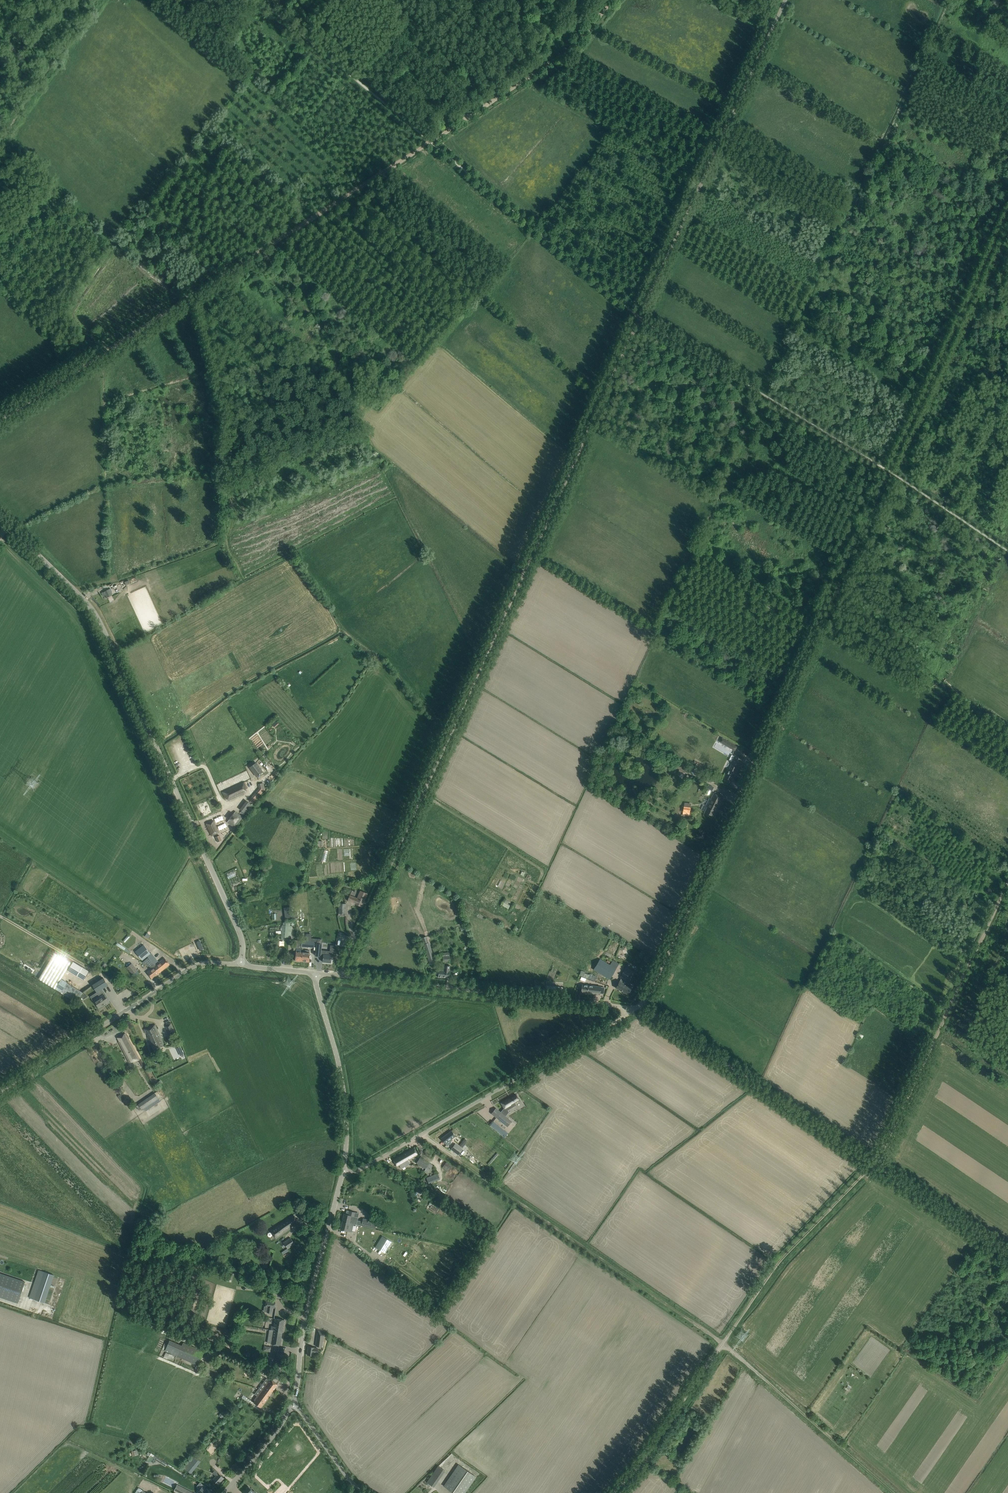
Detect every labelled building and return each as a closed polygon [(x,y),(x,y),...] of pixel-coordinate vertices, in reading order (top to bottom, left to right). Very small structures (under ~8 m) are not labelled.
[(276,719),(271,723),(275,728),(280,724),(276,719)] [(737,747),(722,738),(720,742),(735,751),(737,747)] [(733,762),(731,766),(727,774),(726,773),(725,777),(732,781),(743,758),(736,755),(732,762),(733,762)] [(676,767),(680,769),(677,774),(681,777),(687,767),(679,762),(676,767)] [(257,777),(263,772),(256,763),(250,767),(257,777)] [(271,776),(274,779),(279,773),(275,770),(271,776)] [(244,782),(222,792),(225,798),(228,797),(230,800),(245,793),(244,790),(247,788),(244,782)] [(259,788),(249,800),(253,804),(265,790),(264,783),(258,784),(259,788)] [(714,794),(705,812),(714,816),(723,798),(714,794)] [(247,801),(239,809),(244,814),(252,805),(247,801)] [(242,817),(235,812),(227,822),(235,827),(242,817)] [(219,832),(213,820),(206,824),(212,836),(219,832)] [(367,894),(360,891),(357,898),(350,895),(348,900),(355,903),(355,904),(362,906),(367,894)] [(291,937),(292,927),(292,926),(290,926),(283,925),(282,925),(282,926),(281,936),(281,937),(283,937),(291,938),(291,937)] [(302,946),(302,947),(314,948),(315,941),(311,941),(311,934),(307,934),(306,941),(302,941),(302,946)] [(322,939),(311,938),(311,941),(315,941),(317,941),(316,956),(321,956),(322,944),(322,939)] [(430,964),(434,963),(435,962),(429,943),(428,943),(424,944),(430,964)] [(144,945),(135,952),(142,960),(151,953),(144,945)] [(323,955),(323,962),(331,962),(331,956),(334,956),(335,946),(329,945),(328,955),(323,955)] [(302,952),(301,961),(309,962),(309,957),(310,953),(309,953),(309,951),(305,950),(305,952),(302,952)] [(55,953),(39,979),(55,989),(61,979),(71,962),(55,953)] [(148,957),(143,962),(150,966),(151,966),(152,968),(147,972),(152,979),(152,978),(159,973),(154,967),(155,966),(148,957)] [(170,964),(165,958),(155,966),(154,967),(159,973),(170,964)] [(600,960),(595,969),(609,978),(615,969),(600,960)] [(84,980),(89,971),(73,962),(68,970),(84,980)] [(137,970),(132,964),(128,967),(133,974),(137,970)] [(444,965),(443,970),(439,970),(435,970),(435,974),(438,974),(438,977),(447,978),(449,978),(450,966),(445,966),(444,965)] [(629,983),(635,971),(626,967),(624,970),(620,978),(621,978),(629,983)] [(103,978),(92,985),(97,992),(100,990),(108,985),(103,978)] [(629,983),(621,978),(619,982),(619,981),(616,988),(617,989),(620,990),(622,991),(628,994),(631,988),(627,986),(629,983)] [(55,989),(71,998),(72,997),(78,1000),(83,992),(61,979),(55,989)] [(582,984),(581,992),(600,994),(601,987),(582,984)] [(564,987),(546,985),(545,991),(563,993),(565,994),(566,989),(564,989),(564,987)] [(99,995),(93,999),(97,1004),(96,1005),(95,1004),(99,1010),(99,1009),(106,1004),(105,1003),(108,1001),(106,998),(107,998),(105,994),(104,995),(100,990),(97,992),(99,995)] [(165,1026),(169,1034),(170,1034),(170,1035),(175,1033),(171,1023),(165,1026)] [(164,1044),(155,1024),(144,1029),(146,1034),(147,1033),(148,1036),(147,1037),(154,1053),(160,1050),(159,1047),(164,1044)] [(118,1037),(117,1038),(119,1042),(129,1062),(133,1060),(135,1062),(140,1059),(125,1033),(118,1037)] [(155,1093),(138,1104),(139,1105),(140,1106),(141,1108),(141,1109),(142,1110),(144,1109),(149,1105),(151,1108),(154,1105),(152,1103),(154,1102),(156,1104),(160,1101),(155,1093)] [(508,1110),(516,1105),(515,1103),(519,1100),(516,1094),(501,1103),(502,1104),(504,1108),(505,1109),(506,1108),(508,1110)] [(512,1121),(501,1112),(496,1117),(507,1126),(512,1121)] [(451,1131),(441,1138),(445,1144),(447,1146),(450,1144),(452,1139),(455,1136),(451,1131)] [(451,1149),(458,1155),(462,1149),(455,1144),(451,1149)] [(418,1154),(414,1148),(393,1160),(397,1166),(403,1163),(405,1165),(410,1162),(408,1160),(418,1154)] [(430,1163),(420,1157),(417,1163),(426,1169),(430,1163)] [(447,1162),(442,1167),(447,1171),(452,1166),(447,1162)] [(428,1174),(434,1165),(430,1163),(426,1169),(424,1171),(428,1174)] [(438,1173),(427,1177),(429,1183),(441,1179),(438,1173)] [(346,1214),(344,1214),(340,1229),(348,1231),(352,1232),(354,1224),(356,1224),(358,1217),(354,1216),(355,1212),(347,1210),(346,1214)] [(290,1228),(295,1224),(299,1222),(293,1214),(270,1231),(276,1239),(290,1229),(290,1228)] [(367,1220),(363,1219),(362,1224),(363,1224),(362,1226),(371,1228),(373,1220),(368,1219),(367,1220)] [(295,1244),(291,1238),(283,1243),(288,1249),(295,1244)] [(380,1239),(375,1247),(385,1253),(390,1245),(380,1239)] [(29,1297),(45,1303),(54,1275),(39,1270),(29,1297)] [(18,1303),(25,1282),(0,1273),(0,1297),(18,1303)] [(271,1313),(272,1308),(274,1308),(275,1302),(266,1301),(265,1307),(268,1307),(267,1312),(271,1313)] [(272,1326),(271,1330),(282,1331),(284,1320),(275,1318),(274,1326),(272,1326)] [(271,1330),(270,1330),(268,1342),(271,1343),(271,1344),(280,1345),(282,1331),(271,1330)] [(318,1330),(316,1346),(322,1347),(324,1333),(318,1330)] [(198,1365),(204,1352),(183,1343),(177,1356),(198,1365)] [(307,1355),(314,1356),(314,1353),(318,1353),(319,1349),(315,1348),(315,1347),(308,1346),(307,1355)] [(277,1354),(276,1359),(281,1360),(281,1363),(275,1362),(271,1362),(270,1366),(283,1368),(284,1360),(285,1355),(277,1353),(277,1354)] [(269,1380),(260,1392),(264,1394),(263,1395),(267,1398),(277,1384),(270,1379),(269,1380)] [(260,1407),(267,1398),(263,1395),(264,1394),(260,1392),(254,1400),(255,1401),(254,1403),(260,1407)] [(213,1455),(221,1445),(213,1440),(210,1444),(212,1444),(207,1450),(213,1455)] [(152,1463),(156,1456),(151,1453),(147,1460),(152,1463)] [(194,1456),(189,1461),(196,1467),(201,1461),(194,1456)] [(156,1457),(155,1459),(165,1466),(167,1463),(156,1457)] [(476,1477),(459,1465),(444,1486),(454,1492),(465,1492),(476,1477)] [(431,1478),(428,1483),(434,1488),(445,1472),(439,1467),(431,1478)] [(224,1478),(220,1475),(215,1470),(212,1473),(216,1476),(213,1479),(218,1484),(224,1478)]
